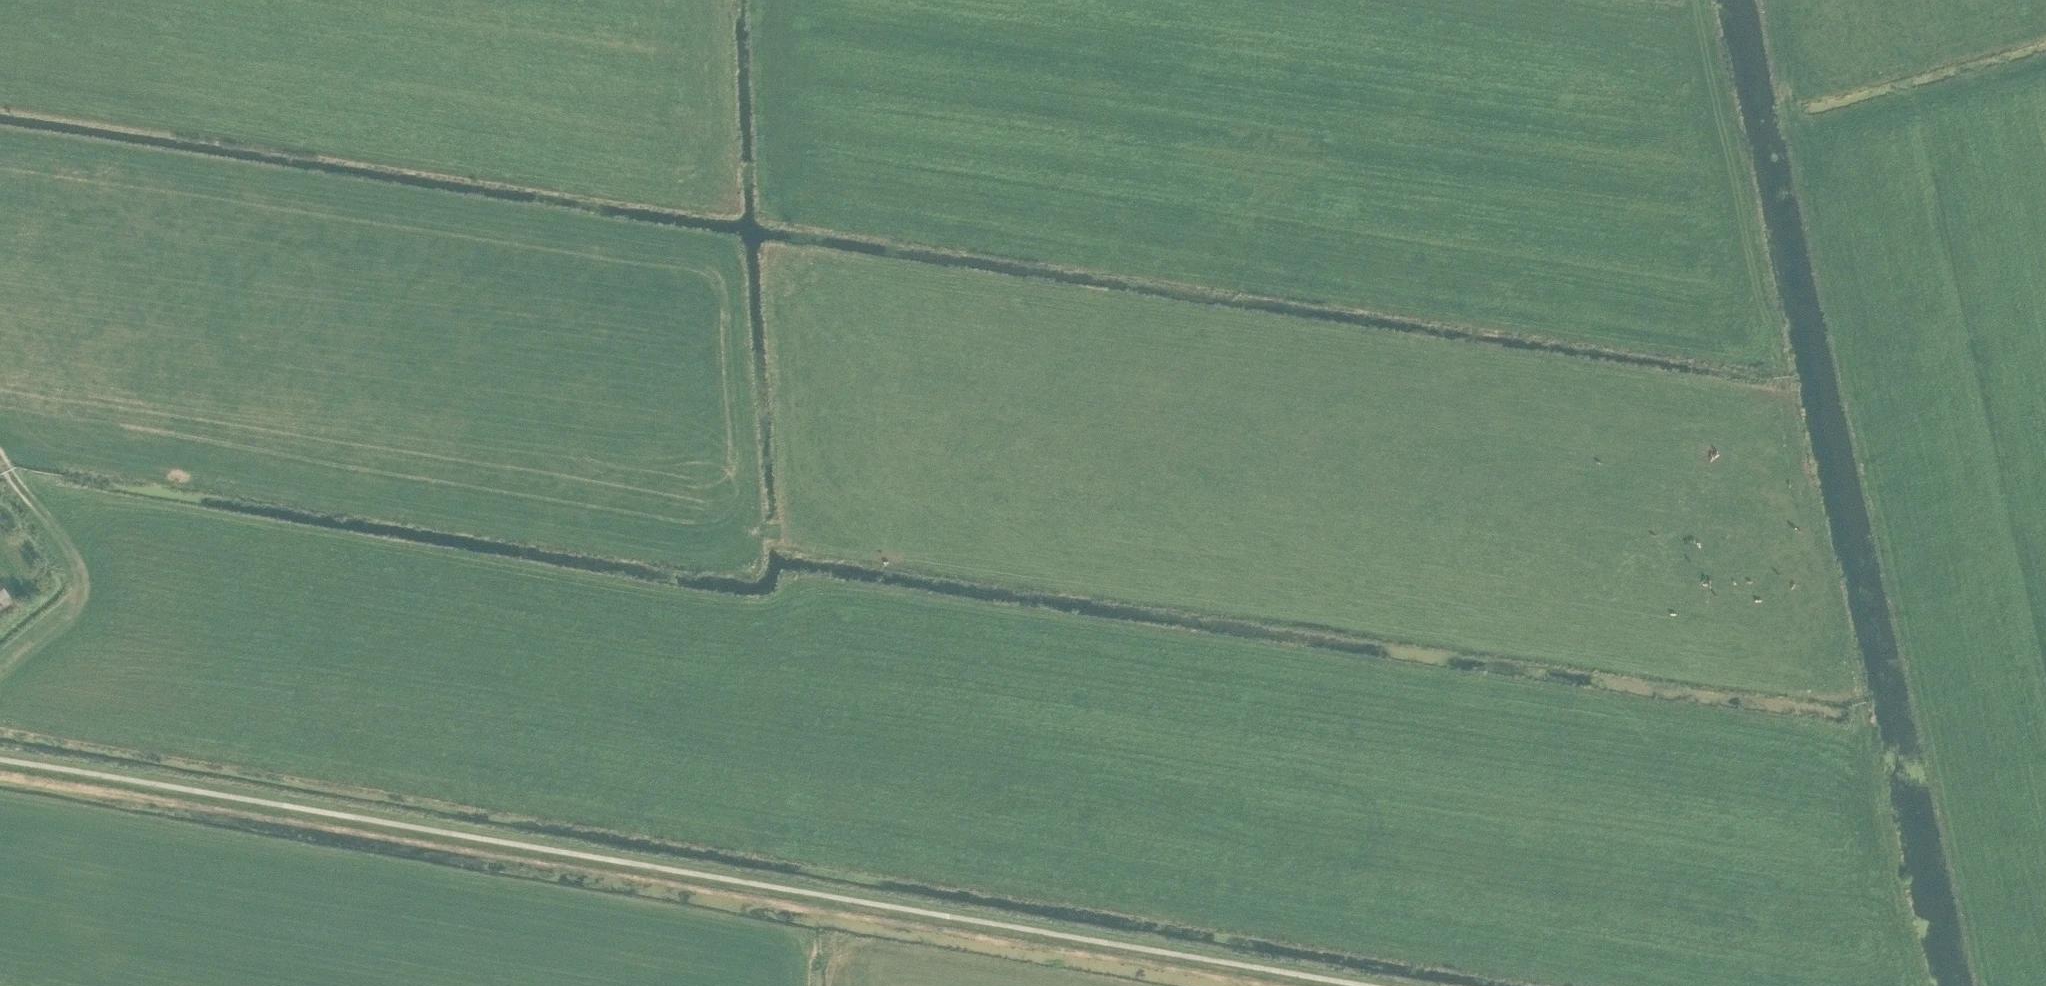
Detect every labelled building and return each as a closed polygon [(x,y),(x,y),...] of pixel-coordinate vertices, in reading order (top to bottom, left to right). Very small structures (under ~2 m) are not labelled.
[(12,600),(0,584),(0,608),(12,600)]
